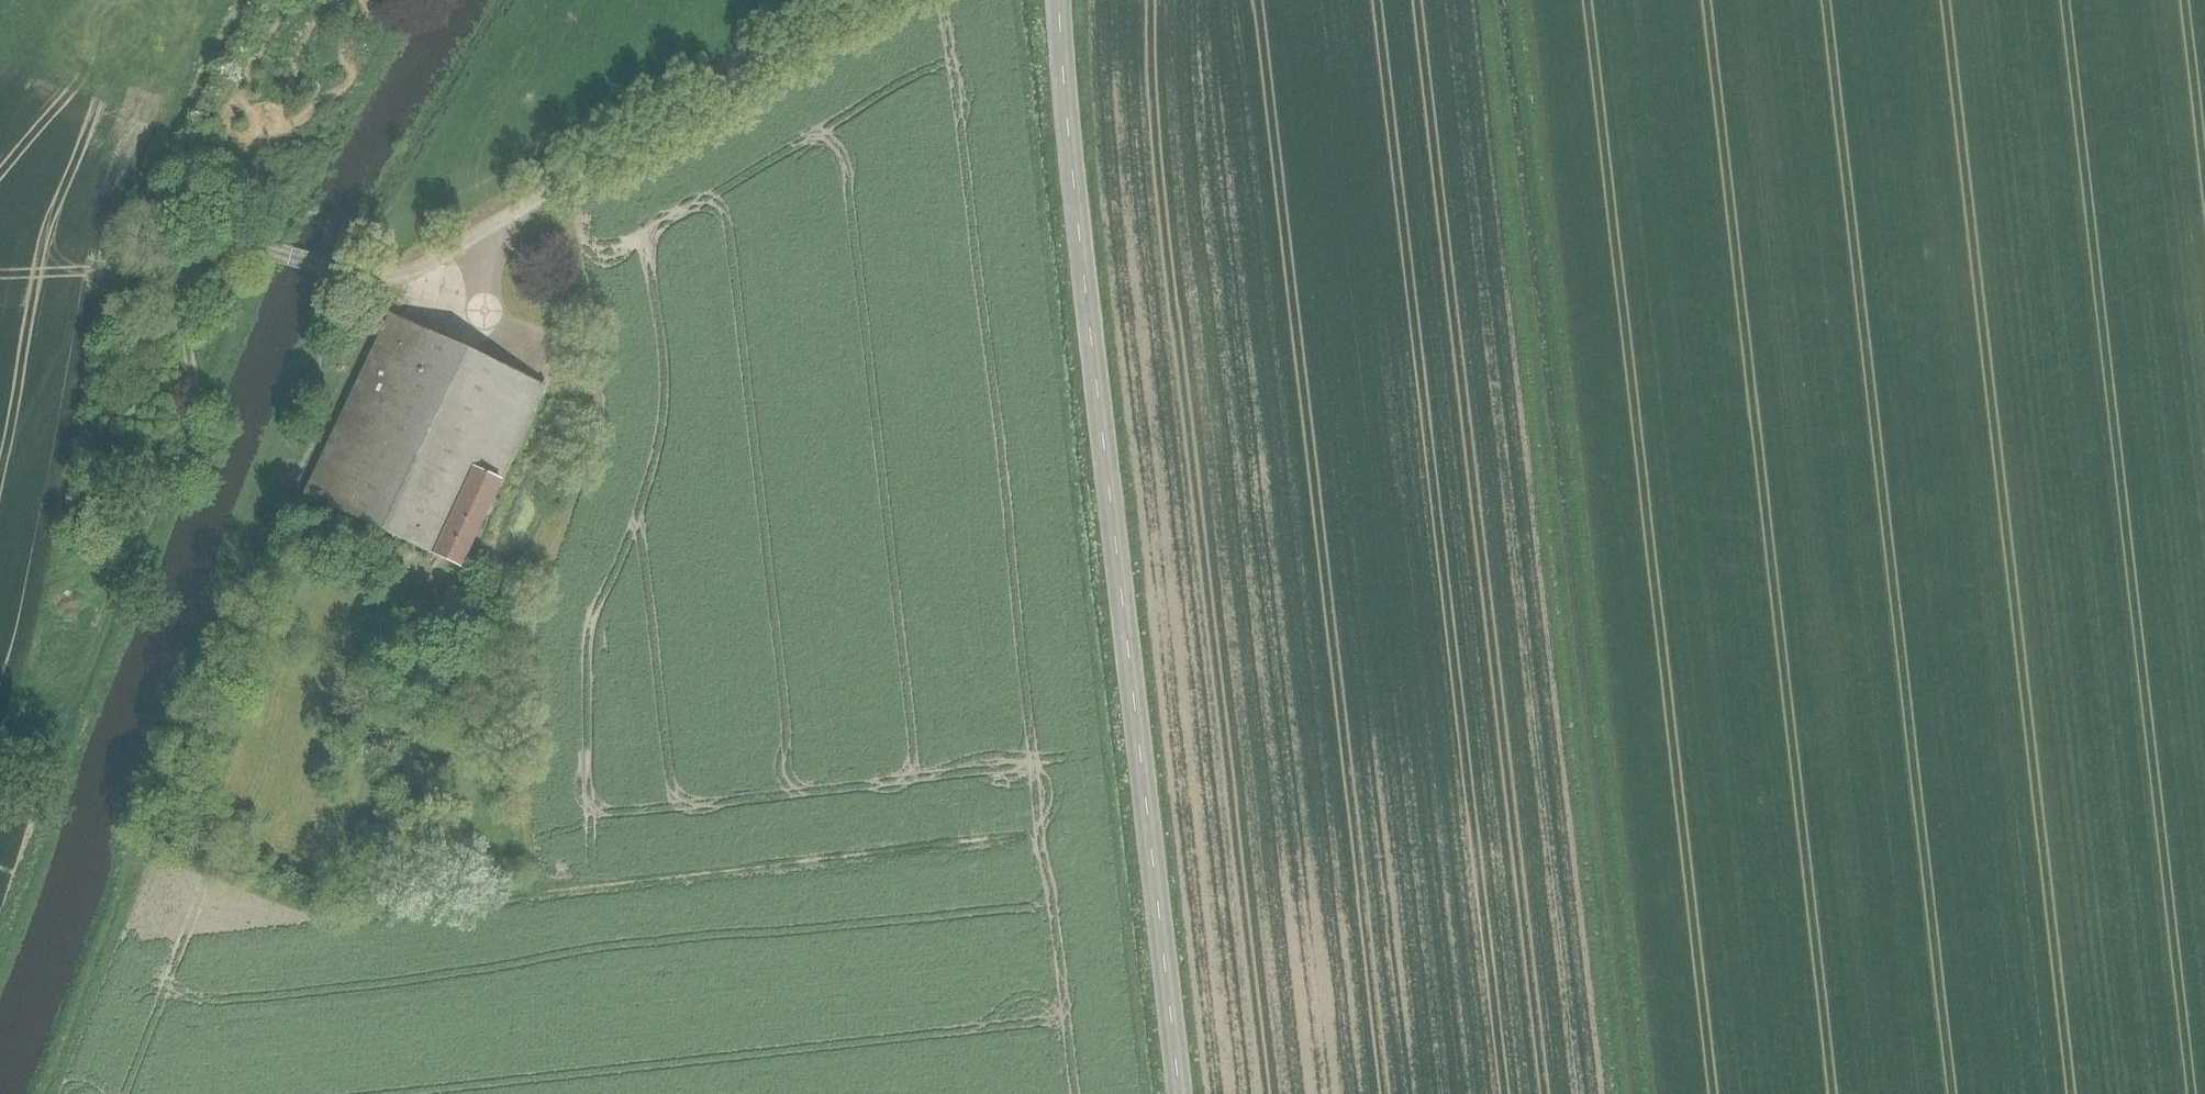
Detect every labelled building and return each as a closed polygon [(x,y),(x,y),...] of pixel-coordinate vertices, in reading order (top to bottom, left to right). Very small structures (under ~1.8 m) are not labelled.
[(451,568),(534,374),(384,310),(301,503),(451,568)]
